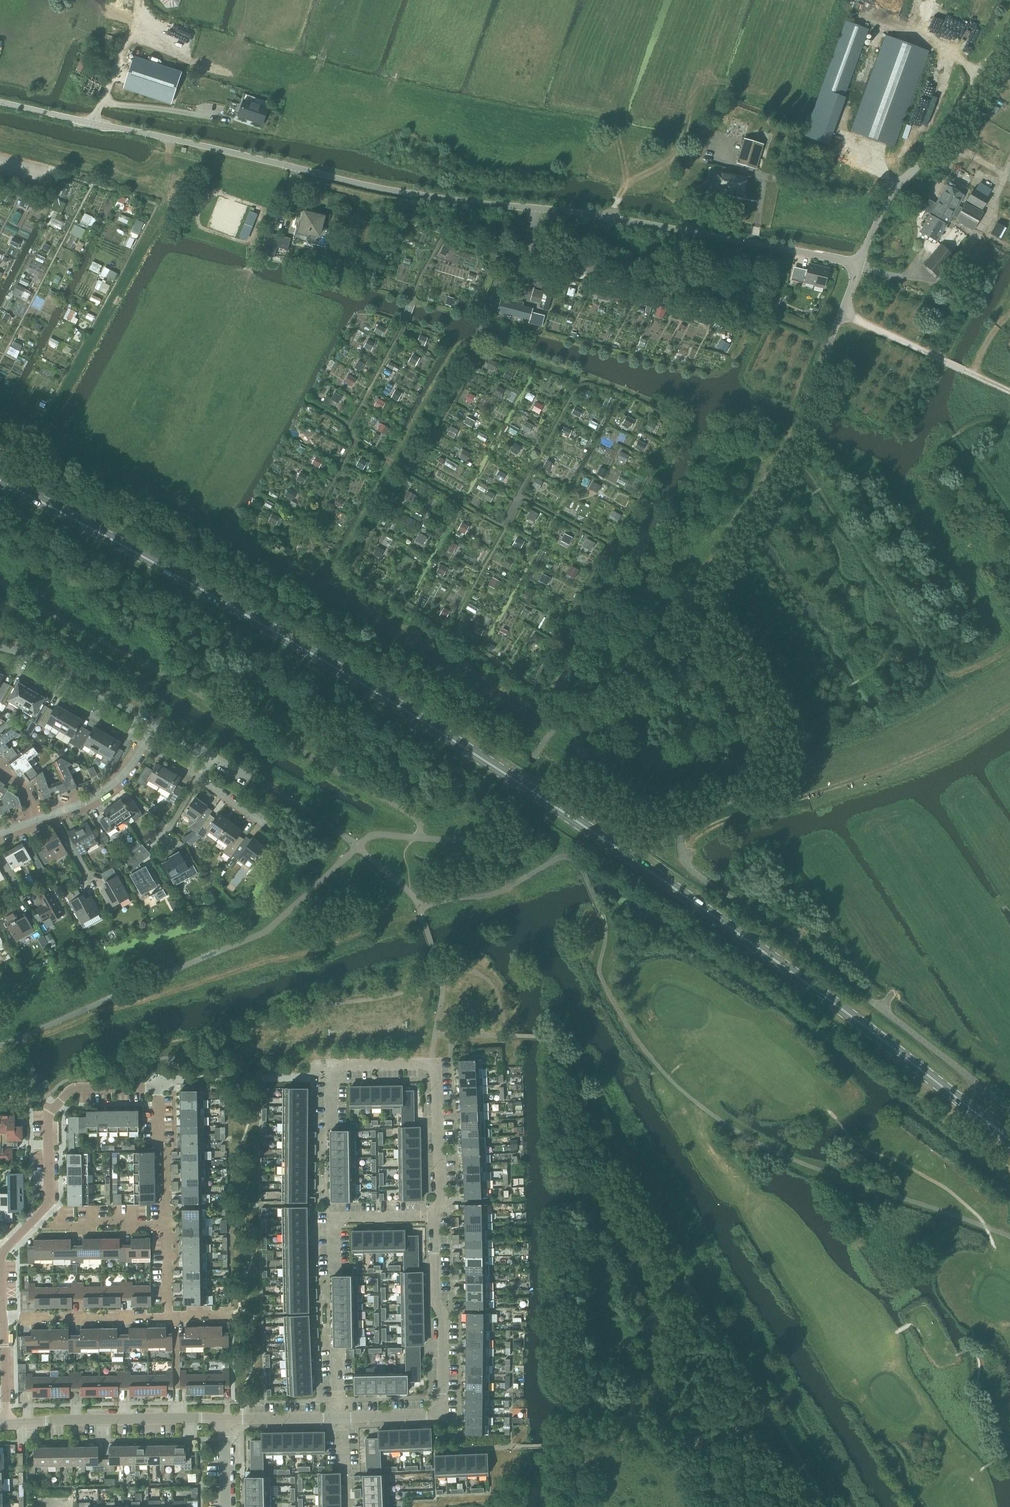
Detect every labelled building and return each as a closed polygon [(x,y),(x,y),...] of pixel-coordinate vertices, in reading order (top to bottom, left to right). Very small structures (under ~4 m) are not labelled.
[(846,97),(844,96),(869,29),(847,21),(805,136),(829,144),(846,97)] [(851,131),(894,147),(929,51),(886,35),(851,131)] [(137,51),(135,57),(142,59),(144,54),(137,51)] [(134,58),(125,87),(172,102),(182,74),(134,58)] [(244,100),(239,116),(263,124),(270,102),(246,94),(244,100)] [(737,163),(756,169),(764,144),(745,138),(737,163)] [(714,173),(710,193),(723,196),(724,189),(744,193),(747,178),(737,176),(736,178),(732,177),(732,176),(714,173)] [(925,197),(919,208),(930,214),(920,232),(922,233),(922,235),(925,237),(927,236),(937,242),(953,214),(958,217),(964,208),(958,205),(964,195),(947,186),(937,204),(935,202),(925,197)] [(973,189),(967,200),(983,209),(989,198),(973,189)] [(106,195),(104,201),(111,204),(113,198),(106,195)] [(57,198),(52,208),(61,212),(66,202),(57,198)] [(29,210),(31,204),(22,200),(20,206),(29,210)] [(967,202),(956,220),(974,230),(984,212),(967,202)] [(130,204),(128,211),(136,214),(138,208),(130,204)] [(300,231),(320,236),(325,216),(305,211),(300,231)] [(17,212),(12,221),(17,224),(22,214),(17,212)] [(90,224),(93,217),(85,213),(82,221),(90,224)] [(144,222),(137,219),(130,236),(137,239),(144,222)] [(991,234),(998,238),(1005,227),(997,222),(991,234)] [(82,239),(86,230),(75,225),(71,234),(82,239)] [(291,238),(269,233),(264,255),(275,257),(277,247),(288,250),(291,238)] [(14,238),(12,244),(18,247),(21,241),(14,238)] [(941,244),(923,265),(937,276),(955,255),(941,244)] [(100,273),(103,266),(93,262),(90,269),(100,273)] [(797,281),(824,288),(829,269),(809,264),(808,270),(800,268),(797,281)] [(114,281),(118,274),(111,270),(107,277),(114,281)] [(98,279),(94,287),(107,293),(110,285),(98,279)] [(10,292),(8,296),(12,298),(14,294),(27,301),(31,293),(25,289),(26,288),(17,284),(13,294),(10,292)] [(567,294),(573,296),(575,289),(570,287),(567,294)] [(536,292),(533,300),(541,302),(543,294),(536,292)] [(544,309),(549,310),(552,296),(548,294),(544,309)] [(100,304),(102,299),(93,295),(91,300),(100,304)] [(778,296),(775,304),(780,306),(783,298),(778,296)] [(501,300),(498,311),(530,319),(529,323),(542,326),(545,315),(532,312),(533,308),(523,306),(524,303),(524,302),(518,301),(517,304),(501,300)] [(566,300),(564,307),(572,309),(573,302),(566,300)] [(76,324),(79,319),(75,317),(78,313),(70,309),(72,305),(66,302),(64,306),(69,309),(64,318),(76,324)] [(659,306),(655,316),(663,319),(667,309),(659,306)] [(3,319),(8,322),(11,316),(6,313),(3,319)] [(700,323),(706,325),(709,318),(702,316),(700,323)] [(34,328),(40,331),(43,325),(36,322),(34,328)] [(382,336),(386,328),(378,324),(375,332),(382,336)] [(717,324),(714,331),(719,334),(723,327),(717,324)] [(84,334),(78,331),(74,338),(80,342),(84,334)] [(425,345),(428,338),(420,335),(418,343),(425,345)] [(372,351),(376,343),(368,339),(364,347),(372,351)] [(726,352),(730,344),(722,340),(718,347),(726,352)] [(11,347),(7,354),(14,357),(17,350),(20,351),(23,345),(14,341),(11,347)] [(414,354),(410,362),(416,365),(420,358),(414,354)] [(486,367),(493,371),(498,363),(491,359),(486,367)] [(361,371),(365,363),(359,360),(355,368),(361,371)] [(394,370),(396,365),(390,362),(387,366),(394,370)] [(511,380),(514,373),(507,370),(504,376),(511,380)] [(353,386),(356,379),(349,375),(345,382),(353,386)] [(494,393),(500,397),(505,389),(499,385),(494,393)] [(589,399),(592,392),(586,389),(582,396),(589,399)] [(392,397),(398,401),(402,393),(396,390),(392,397)] [(339,403),(343,396),(335,392),(331,399),(339,403)] [(466,400),(471,403),(475,396),(470,393),(466,400)] [(382,410),(386,402),(379,399),(375,406),(382,410)] [(533,410),(539,414),(544,406),(537,402),(533,410)] [(580,417),(584,410),(576,406),(572,413),(580,417)] [(624,423),(631,427),(635,420),(628,416),(624,423)] [(472,427),(475,421),(468,417),(464,423),(472,427)] [(522,429),(529,433),(533,425),(527,421),(522,429)] [(592,421),(589,426),(596,429),(599,424),(592,421)] [(649,421),(645,429),(651,432),(655,424),(649,421)] [(447,434),(454,438),(458,430),(452,426),(447,434)] [(569,437),(572,430),(565,426),(561,434),(569,437)] [(635,448),(642,452),(646,444),(639,440),(635,448)] [(511,450),(517,454),(522,446),(515,443),(511,450)] [(460,457),(466,461),(471,453),(464,450),(460,457)] [(625,462),(629,455),(622,452),(618,459),(625,462)] [(320,467),(324,460),(316,456),(313,464),(320,467)] [(364,469),(368,462),(361,458),(357,465),(364,469)] [(543,468),(548,471),(553,463),(547,460),(543,468)] [(597,474),(604,479),(609,471),(601,467),(597,474)] [(495,478),(502,481),(506,474),(500,470),(495,478)] [(304,483),(308,476),(301,472),(297,479),(304,483)] [(620,476),(617,482),(624,486),(627,480),(620,476)] [(532,486),(539,490),(544,481),(537,478),(532,486)] [(589,489),(597,493),(601,486),(593,482),(589,489)] [(293,500),(297,493),(290,489),(286,496),(293,500)] [(404,497),(411,501),(415,494),(408,491),(404,497)] [(484,498),(491,502),(495,494),(488,491),(484,498)] [(335,504),(339,507),(343,501),(338,498),(335,504)] [(322,516),(329,521),(334,513),(326,509),(322,516)] [(527,518),(534,522),(539,514),(531,510),(527,518)] [(618,522),(622,515),(614,511),(610,518),(618,522)] [(276,525),(280,517),(273,513),(269,521),(276,525)] [(413,527),(416,521),(409,517),(405,523),(413,527)] [(469,526),(462,522),(458,530),(465,534),(469,526)] [(423,544),(427,537),(420,533),(416,540),(423,544)] [(569,544),(573,538),(565,534),(562,541),(569,544)] [(524,542),(518,538),(514,545),(521,549),(524,542)] [(592,550),(595,543),(587,538),(583,546),(592,550)] [(448,550),(453,553),(457,545),(452,542),(448,550)] [(373,554),(380,558),(385,550),(378,546),(373,554)] [(504,566),(508,569),(513,561),(508,558),(504,566)] [(437,572),(444,576),(448,568),(441,564),(437,572)] [(572,567),(568,576),(575,580),(579,571),(572,567)] [(548,585),(551,578),(543,574),(540,581),(548,585)] [(497,589),(501,581),(493,577),(489,585),(497,589)] [(526,591),(522,598),(530,602),(534,596),(526,591)] [(440,615),(446,618),(450,611),(445,608),(440,615)] [(522,614),(527,617),(531,611),(525,608),(522,614)] [(481,636),(484,631),(478,627),(474,632),(481,636)] [(542,637),(535,633),(531,640),(538,644),(542,637)] [(0,701),(8,687),(10,685),(2,681),(5,675),(0,672),(0,701)] [(0,702),(0,709),(4,711),(10,701),(22,708),(32,691),(19,683),(16,688),(14,691),(8,687),(0,701),(0,702)] [(32,720),(38,724),(46,709),(40,706),(45,698),(32,691),(22,708),(35,715),(32,720)] [(54,725),(61,729),(70,713),(57,705),(53,712),(47,708),(46,709),(38,724),(45,728),(48,723),(54,726),(54,725)] [(70,742),(76,746),(85,730),(79,727),(83,720),(70,713),(61,729),(67,733),(66,733),(73,737),(70,742)] [(0,734),(0,756),(4,753),(10,761),(19,755),(18,755),(9,742),(23,731),(12,725),(4,731),(0,734)] [(86,745),(98,752),(108,734),(95,727),(91,734),(85,730),(76,746),(83,750),(86,745)] [(108,734),(98,752),(105,756),(102,761),(114,768),(122,754),(124,751),(124,750),(122,754),(116,750),(121,742),(108,734)] [(19,755),(10,761),(20,776),(24,773),(30,781),(34,778),(39,775),(39,774),(29,761),(39,753),(36,748),(41,745),(38,740),(33,744),(18,755),(19,755)] [(55,763),(63,781),(68,791),(78,786),(70,770),(80,766),(79,764),(64,755),(55,763)] [(149,780),(160,786),(169,770),(158,763),(153,772),(146,768),(147,766),(138,782),(145,786),(149,780)] [(169,770),(160,786),(172,793),(168,799),(176,804),(185,788),(184,788),(183,790),(176,786),(181,777),(169,770)] [(43,771),(39,774),(39,775),(34,778),(42,800),(68,791),(63,781),(49,786),(43,771)] [(3,799),(9,790),(4,787),(6,784),(0,780),(0,797),(3,799)] [(0,803),(0,815),(23,807),(19,796),(19,797),(9,790),(3,799),(4,802),(0,803)] [(188,827),(197,833),(210,814),(213,811),(213,810),(210,814),(205,810),(208,805),(196,797),(184,813),(193,819),(188,827)] [(124,798),(114,804),(125,821),(132,816),(135,820),(143,815),(132,799),(127,802),(124,798)] [(125,821),(114,804),(102,813),(105,817),(100,820),(111,837),(119,831),(117,827),(125,821)] [(210,831),(219,838),(231,822),(219,813),(216,818),(210,814),(197,833),(205,839),(210,831)] [(163,819),(157,824),(161,828),(166,824),(163,819)] [(75,829),(68,832),(81,855),(88,851),(86,848),(98,842),(100,845),(88,822),(81,825),(83,829),(77,832),(75,829)] [(223,852),(231,857),(244,839),(239,835),(243,830),(231,822),(219,838),(228,845),(223,852)] [(38,852),(45,864),(50,861),(51,863),(68,854),(55,831),(42,838),(47,847),(38,852)] [(244,839),(231,857),(234,854),(236,856),(235,857),(245,864),(251,868),(254,863),(266,847),(253,838),(252,840),(250,843),(244,839)] [(137,840),(133,843),(137,849),(141,845),(137,840)] [(28,851),(24,844),(5,854),(13,869),(25,862),(27,866),(40,859),(34,848),(28,851)] [(143,844),(124,859),(127,863),(128,863),(131,868),(130,869),(132,874),(131,875),(142,895),(147,892),(149,895),(153,893),(157,901),(167,896),(165,892),(153,870),(153,871),(150,873),(146,866),(142,868),(137,858),(147,849),(143,844)] [(171,860),(163,864),(175,886),(198,873),(188,854),(183,857),(180,852),(170,857),(171,860)] [(103,890),(102,891),(111,907),(129,897),(113,867),(102,874),(106,882),(105,883),(107,887),(103,890)] [(214,881),(217,876),(211,873),(208,877),(214,881)] [(215,894),(219,889),(213,883),(209,888),(215,894)] [(48,886),(36,892),(44,906),(37,909),(43,921),(50,917),(52,921),(64,915),(51,892),(54,890),(52,886),(49,888),(48,886)] [(97,907),(96,908),(90,897),(86,899),(84,895),(82,896),(77,887),(66,893),(82,923),(101,913),(97,907)] [(0,912),(0,923),(4,930),(9,927),(17,941),(35,931),(26,915),(19,919),(12,905),(0,912)] [(54,938),(48,942),(51,947),(56,943),(54,938)] [(458,1060),(459,1069),(482,1068),(482,1059),(458,1060)] [(459,1069),(459,1078),(483,1077),(482,1068),(459,1069)] [(459,1078),(460,1086),(483,1085),(483,1077),(459,1078)] [(181,1091),(181,1100),(204,1099),(204,1084),(183,1084),(183,1091),(181,1091)] [(460,1086),(460,1095),(483,1094),(483,1085),(460,1086)] [(392,1086),(381,1087),(382,1108),(392,1107),(392,1086)] [(402,1086),(392,1086),(392,1107),(401,1107),(402,1107),(402,1091),(402,1086)] [(361,1087),(350,1087),(350,1108),(361,1108),(361,1087)] [(371,1087),(361,1087),(361,1108),(371,1108),(371,1087)] [(381,1087),(371,1087),(371,1108),(382,1108),(381,1087)] [(307,1088),(283,1088),(283,1097),(307,1097),(307,1088)] [(402,1107),(401,1107),(402,1124),(402,1127),(414,1127),(413,1091),(402,1091),(402,1107)] [(460,1095),(460,1103),(484,1102),(483,1094),(460,1095)] [(307,1097),(283,1097),(283,1106),(307,1106),(307,1097)] [(181,1100),(181,1108),(204,1108),(204,1099),(181,1100)] [(460,1103),(461,1112),(484,1111),(484,1102),(460,1103)] [(307,1106),(283,1106),(283,1114),(307,1115),(307,1106)] [(181,1108),(181,1117),(204,1116),(204,1108),(181,1108)] [(118,1110),(108,1111),(108,1132),(118,1132),(118,1110)] [(128,1110),(118,1110),(118,1132),(129,1132),(128,1110)] [(139,1110),(128,1110),(129,1132),(139,1131),(139,1110)] [(87,1111),(87,1117),(88,1132),(98,1132),(98,1111),(87,1111)] [(108,1111),(98,1111),(98,1132),(108,1132),(108,1111)] [(461,1112),(461,1121),(485,1120),(484,1111),(461,1112)] [(307,1115),(283,1114),(283,1123),(307,1123),(307,1115)] [(1,1148),(13,1148),(18,1148),(18,1141),(23,1141),(23,1126),(16,1126),(15,1115),(0,1115),(0,1134),(1,1134),(1,1148)] [(181,1117),(181,1125),(205,1125),(204,1116),(181,1117)] [(69,1117),(69,1153),(80,1153),(80,1132),(88,1132),(87,1117),(69,1117)] [(461,1121),(462,1129),(485,1128),(485,1120),(461,1121)] [(307,1123),(283,1123),(282,1132),(307,1132),(307,1123)] [(181,1125),(181,1134),(205,1134),(205,1125),(181,1125)] [(402,1127),(399,1127),(399,1138),(420,1138),(420,1127),(415,1127),(414,1127),(402,1127)] [(462,1129),(462,1138),(485,1137),(489,1137),(489,1128),(485,1128),(462,1129)] [(351,1131),(331,1131),(331,1140),(356,1140),(355,1131),(351,1131)] [(307,1132),(282,1132),(282,1140),(307,1141),(307,1132)] [(181,1134),(182,1143),(205,1142),(205,1134),(181,1134)] [(462,1138),(462,1147),(486,1146),(485,1137),(462,1138)] [(420,1138),(399,1138),(399,1148),(420,1148),(420,1138)] [(307,1141),(282,1140),(282,1149),(307,1149),(307,1141)] [(356,1140),(331,1140),(331,1149),(356,1148),(356,1140)] [(182,1143),(182,1151),(205,1151),(205,1142),(182,1143)] [(462,1147),(463,1155),(486,1154),(486,1146),(462,1147)] [(1,1148),(0,1148),(0,1163),(14,1163),(13,1148),(1,1148)] [(356,1148),(331,1149),(331,1157),(356,1157),(356,1148)] [(420,1148),(399,1148),(399,1158),(420,1158),(420,1148)] [(307,1149),(282,1149),(282,1158),(307,1158),(307,1149)] [(182,1151),(182,1160),(205,1160),(205,1151),(182,1151)] [(134,1152),(134,1163),(155,1162),(155,1152),(134,1152)] [(67,1153),(68,1164),(88,1164),(88,1153),(80,1153),(69,1153),(67,1153)] [(463,1155),(463,1164),(486,1163),(486,1154),(463,1155)] [(356,1157),(331,1157),(332,1166),(356,1166),(356,1157)] [(307,1158),(282,1158),(282,1166),(307,1166),(307,1158)] [(420,1158),(399,1158),(399,1169),(420,1168),(420,1158)] [(182,1160),(182,1169),(205,1168),(205,1160),(182,1160)] [(134,1163),(134,1173),(155,1173),(155,1162),(134,1163)] [(463,1164),(463,1172),(487,1171),(486,1163),(463,1164)] [(68,1164),(68,1174),(89,1174),(88,1164),(68,1164)] [(307,1166),(282,1166),(282,1175),(307,1175),(307,1166)] [(356,1166),(332,1166),(332,1175),(356,1174),(356,1166)] [(182,1169),(182,1177),(205,1177),(205,1168),(182,1169)] [(420,1168),(399,1169),(400,1179),(421,1179),(420,1168)] [(463,1172),(464,1181),(487,1180),(487,1171),(463,1172)] [(24,1211),(24,1173),(9,1174),(10,1194),(0,1194),(0,1221),(15,1220),(15,1211),(24,1211)] [(134,1173),(134,1183),(155,1183),(155,1173),(134,1173)] [(68,1174),(68,1184),(89,1184),(89,1174),(68,1174)] [(356,1174),(332,1175),(332,1183),(356,1183),(356,1174)] [(307,1175),(282,1175),(282,1183),(306,1184),(307,1175)] [(182,1177),(182,1186),(206,1185),(205,1177),(182,1177)] [(421,1179),(400,1179),(400,1189),(421,1189),(421,1179)] [(464,1181),(464,1190),(488,1189),(487,1180),(464,1181)] [(134,1183),(135,1194),(156,1193),(155,1183),(134,1183)] [(306,1184),(282,1183),(282,1192),(306,1192),(306,1184)] [(356,1183),(332,1183),(332,1192),(356,1192),(356,1183)] [(68,1184),(68,1195),(89,1194),(89,1184),(68,1184)] [(182,1186),(182,1194),(206,1194),(206,1185),(182,1186)] [(421,1189),(400,1189),(400,1200),(421,1200),(421,1189)] [(488,1189),(464,1190),(465,1199),(488,1198),(488,1189)] [(306,1192),(282,1192),(282,1201),(306,1201),(306,1192)] [(356,1192),(332,1192),(332,1201),(357,1201),(356,1192)] [(156,1193),(135,1194),(135,1204),(156,1204),(156,1193)] [(89,1194),(68,1195),(68,1205),(89,1205),(89,1194)] [(122,1194),(113,1194),(114,1205),(122,1204),(122,1194)] [(206,1194),(182,1194),(183,1203),(206,1203),(206,1194)] [(465,1204),(465,1213),(488,1213),(488,1204),(465,1204)] [(306,1207),(282,1207),(282,1216),(307,1216),(306,1207)] [(183,1209),(183,1218),(206,1218),(206,1209),(183,1209)] [(465,1213),(465,1222),(488,1222),(488,1213),(465,1213)] [(307,1216),(282,1216),(282,1225),(307,1225),(307,1216)] [(183,1218),(183,1227),(206,1226),(206,1218),(183,1218)] [(465,1222),(465,1231),(488,1230),(488,1222),(465,1222)] [(307,1225),(282,1225),(282,1234),(307,1233),(307,1225)] [(183,1227),(183,1235),(206,1235),(206,1226),(183,1227)] [(465,1231),(465,1239),(489,1239),(488,1230),(465,1231)] [(363,1231),(352,1232),(353,1252),(364,1252),(363,1231)] [(373,1231),(363,1231),(364,1252),(374,1252),(373,1231)] [(384,1231),(373,1231),(374,1252),(384,1252),(384,1231)] [(394,1231),(384,1231),(384,1252),(394,1252),(394,1231)] [(405,1231),(394,1231),(394,1252),(404,1251),(405,1251),(404,1236),(405,1236),(405,1231)] [(307,1233),(282,1234),(283,1242),(307,1242),(307,1233)] [(183,1235),(183,1244),(207,1244),(206,1235),(183,1235)] [(405,1251),(404,1251),(404,1269),(404,1272),(418,1272),(418,1236),(405,1236),(404,1236),(405,1251)] [(120,1238),(102,1239),(102,1258),(120,1258),(120,1262),(126,1262),(126,1245),(120,1245),(120,1238)] [(132,1244),(126,1245),(126,1262),(133,1262),(133,1258),(151,1258),(151,1238),(132,1238),(132,1244)] [(53,1259),(53,1239),(34,1240),(34,1246),(28,1246),(29,1264),(35,1264),(35,1260),(53,1259)] [(71,1239),(53,1239),(53,1259),(71,1259),(71,1263),(78,1263),(77,1245),(72,1245),(71,1239)] [(83,1245),(77,1245),(78,1263),(84,1263),(84,1259),(102,1258),(102,1239),(83,1239),(83,1245)] [(465,1239),(465,1248),(489,1247),(489,1239),(465,1239)] [(307,1242),(283,1242),(283,1251),(307,1250),(307,1242)] [(183,1244),(183,1253),(207,1252),(207,1244),(183,1244)] [(465,1248),(466,1256),(489,1256),(489,1247),(465,1248)] [(307,1250),(283,1251),(283,1260),(307,1259),(307,1250)] [(183,1253),(184,1261),(207,1261),(207,1252),(183,1253)] [(466,1256),(466,1265),(489,1265),(489,1256),(466,1256)] [(307,1259),(283,1260),(283,1268),(307,1268),(307,1259)] [(184,1261),(184,1270),(207,1269),(207,1261),(184,1261)] [(466,1265),(466,1274),(489,1273),(489,1265),(466,1265)] [(307,1268),(283,1268),(283,1277),(308,1276),(307,1268)] [(184,1270),(184,1278),(207,1278),(207,1269),(184,1270)] [(404,1272),(401,1272),(401,1283),(422,1283),(422,1272),(419,1272),(418,1272),(404,1272)] [(466,1274),(466,1282),(489,1282),(489,1273),(466,1274)] [(308,1276),(283,1277),(283,1285),(308,1285),(308,1276)] [(353,1276),(333,1276),(334,1285),(358,1285),(358,1276),(353,1276)] [(184,1278),(184,1287),(207,1287),(207,1278),(184,1278)] [(120,1286),(102,1286),(103,1306),(121,1306),(121,1300),(127,1299),(127,1282),(120,1282),(120,1286)] [(133,1282),(127,1282),(127,1299),(133,1299),(133,1306),(152,1305),(151,1285),(133,1286),(133,1282)] [(466,1282),(466,1291),(490,1291),(489,1282),(466,1282)] [(54,1307),(54,1287),(36,1287),(35,1283),(29,1284),(29,1301),(35,1301),(35,1307),(54,1307)] [(72,1287),(54,1287),(54,1307),(73,1307),(73,1300),(78,1300),(78,1283),(72,1283),(72,1287)] [(84,1283),(78,1283),(78,1300),(84,1300),(84,1306),(103,1306),(102,1286),(84,1287),(84,1283)] [(422,1283),(401,1283),(402,1293),(423,1293),(422,1283)] [(308,1285),(283,1285),(283,1294),(308,1294),(308,1285)] [(358,1285),(334,1285),(334,1294),(358,1293),(358,1285)] [(184,1287),(184,1296),(208,1295),(207,1287),(184,1287)] [(466,1291),(466,1300),(490,1299),(490,1291),(466,1291)] [(358,1293),(334,1294),(334,1302),(358,1302),(358,1293)] [(423,1293),(402,1293),(402,1303),(423,1303),(423,1293)] [(308,1294),(283,1294),(284,1303),(308,1302),(308,1294)] [(208,1295),(184,1296),(184,1305),(208,1304),(208,1295)] [(490,1299),(466,1300),(466,1309),(490,1308),(490,1299)] [(308,1302),(284,1303),(284,1312),(308,1311),(308,1302)] [(358,1302),(334,1302),(334,1311),(359,1311),(358,1302)] [(423,1303),(402,1303),(402,1314),(423,1313),(423,1303)] [(359,1311),(334,1311),(334,1320),(359,1319),(359,1311)] [(423,1313),(402,1314),(402,1324),(423,1324),(423,1313)] [(467,1313),(466,1321),(494,1322),(496,1322),(496,1315),(490,1315),(490,1313),(467,1313)] [(308,1315),(284,1316),(284,1325),(309,1324),(308,1315)] [(359,1319),(334,1320),(334,1328),(359,1328),(359,1319)] [(494,1322),(466,1321),(466,1330),(490,1330),(494,1330),(494,1322)] [(309,1324),(284,1325),(285,1334),(309,1333),(309,1324)] [(423,1324),(402,1324),(402,1334),(423,1334),(423,1324)] [(205,1346),(204,1326),(185,1327),(186,1333),(180,1333),(180,1351),(187,1350),(187,1347),(205,1346)] [(223,1326),(204,1326),(205,1346),(223,1346),(223,1350),(229,1350),(229,1332),(223,1333),(223,1326)] [(129,1334),(124,1334),(124,1352),(130,1351),(130,1348),(148,1347),(148,1327),(129,1328),(129,1334)] [(166,1327),(148,1327),(148,1347),(166,1347),(166,1351),(173,1351),(173,1333),(167,1333),(166,1327)] [(81,1335),(75,1335),(75,1352),(82,1352),(82,1348),(100,1348),(99,1328),(81,1329),(81,1335)] [(118,1328),(99,1328),(100,1348),(100,1352),(124,1352),(124,1334),(118,1334),(118,1328)] [(359,1328),(334,1328),(334,1337),(359,1337),(359,1328)] [(26,1336),(18,1336),(18,1350),(26,1349),(26,1353),(33,1353),(33,1349),(51,1349),(50,1329),(32,1329),(32,1336),(26,1336)] [(69,1329),(50,1329),(51,1349),(69,1349),(69,1353),(75,1352),(75,1335),(69,1335),(69,1329)] [(466,1330),(466,1339),(490,1339),(490,1330),(466,1330)] [(309,1333),(285,1334),(285,1342),(309,1341),(309,1333)] [(423,1334),(402,1334),(403,1345),(405,1345),(419,1345),(421,1345),(423,1345),(423,1334)] [(359,1337),(334,1337),(335,1346),(347,1346),(359,1346),(359,1337)] [(466,1339),(466,1347),(490,1348),(490,1339),(466,1339)] [(309,1341),(285,1342),(285,1351),(310,1350),(309,1341)] [(419,1345),(405,1345),(406,1372),(407,1372),(407,1381),(420,1381),(419,1345)] [(466,1347),(466,1356),(489,1356),(490,1348),(466,1347)] [(355,1353),(355,1349),(347,1349),(347,1358),(355,1358),(355,1353)] [(310,1350),(285,1351),(286,1360),(310,1359),(310,1350)] [(466,1356),(466,1365),(489,1365),(489,1356),(466,1356)] [(310,1359),(286,1360),(286,1368),(311,1367),(310,1359)] [(466,1365),(466,1373),(489,1373),(489,1365),(466,1365)] [(311,1367),(286,1368),(286,1377),(311,1376),(311,1367)] [(223,1374),(205,1374),(205,1394),(224,1394),(224,1387),(230,1387),(230,1370),(223,1370),(223,1374)] [(167,1375),(149,1375),(149,1395),(168,1395),(168,1388),(173,1388),(173,1371),(167,1371),(167,1375)] [(205,1394),(205,1374),(187,1375),(187,1371),(180,1371),(180,1388),(187,1388),(187,1394),(205,1394)] [(82,1372),(76,1373),(76,1390),(82,1390),(82,1396),(100,1396),(100,1376),(82,1376),(82,1372)] [(118,1376),(100,1376),(100,1396),(119,1395),(119,1389),(125,1389),(124,1372),(118,1372),(118,1376)] [(131,1372),(124,1372),(125,1389),(130,1389),(130,1395),(149,1395),(149,1375),(131,1376),(131,1372)] [(366,1372),(355,1372),(355,1393),(366,1393),(366,1372)] [(376,1372),(366,1372),(366,1393),(376,1393),(376,1372)] [(386,1372),(376,1372),(376,1393),(387,1393),(386,1372)] [(396,1372),(386,1372),(387,1393),(397,1393),(396,1372)] [(406,1372),(396,1372),(397,1393),(407,1392),(407,1381),(407,1372),(406,1372)] [(19,1382),(27,1381),(26,1373),(18,1374),(19,1382)] [(52,1397),(51,1377),(33,1377),(33,1373),(26,1373),(27,1381),(27,1391),(33,1391),(33,1397),(52,1397)] [(69,1376),(51,1377),(52,1397),(70,1396),(70,1390),(76,1390),(76,1373),(69,1373),(69,1376)] [(466,1373),(466,1382),(489,1382),(489,1373),(466,1373)] [(311,1376),(286,1377),(287,1386),(311,1385),(311,1376)] [(466,1382),(466,1390),(489,1391),(489,1382),(466,1382)] [(311,1385),(287,1386),(287,1395),(312,1394),(311,1385)] [(466,1390),(466,1399),(489,1399),(489,1391),(466,1390)] [(466,1399),(466,1408),(489,1408),(489,1399),(466,1399)] [(466,1408),(466,1416),(489,1417),(489,1408),(466,1408)] [(466,1416),(465,1425),(489,1425),(489,1417),(466,1416)] [(489,1425),(465,1425),(465,1434),(489,1434),(489,1425)] [(420,1429),(410,1430),(411,1450),(421,1450),(420,1429)] [(431,1429),(420,1429),(421,1450),(432,1450),(432,1449),(431,1429)] [(389,1430),(379,1431),(379,1438),(380,1452),(381,1452),(390,1451),(389,1430)] [(399,1430),(389,1430),(390,1451),(400,1451),(399,1430)] [(410,1430),(399,1430),(400,1451),(411,1450),(410,1430)] [(314,1432),(304,1433),(304,1453),(314,1453),(314,1432)] [(325,1432),(314,1432),(314,1453),(325,1453),(325,1432)] [(273,1433),(262,1433),(262,1441),(263,1441),(263,1454),(264,1454),(273,1454),(273,1433)] [(283,1433),(273,1433),(273,1454),(283,1454),(283,1433)] [(293,1433),(283,1433),(283,1454),(294,1454),(293,1433)] [(304,1433),(293,1433),(294,1454),(304,1453),(304,1433)] [(379,1438),(366,1439),(368,1475),(382,1474),(382,1473),(382,1471),(381,1452),(380,1452),(379,1438)] [(262,1441),(252,1441),(252,1477),(264,1477),(264,1474),(264,1454),(263,1454),(263,1441),(262,1441)] [(177,1442),(172,1443),(173,1463),(181,1463),(181,1470),(192,1470),(192,1457),(186,1457),(185,1445),(177,1445),(177,1442)] [(110,1459),(104,1459),(104,1471),(115,1471),(115,1464),(123,1464),(123,1443),(118,1444),(118,1446),(110,1446),(110,1459)] [(128,1443),(123,1443),(123,1464),(131,1464),(131,1471),(136,1471),(135,1446),(128,1446),(128,1443)] [(143,1445),(135,1446),(136,1471),(136,1475),(140,1475),(140,1464),(148,1464),(148,1443),(143,1443),(143,1445)] [(152,1443),(148,1443),(148,1464),(156,1464),(156,1476),(161,1476),(161,1470),(160,1445),(152,1445),(152,1443)] [(168,1445),(160,1445),(161,1470),(165,1470),(165,1463),(173,1463),(172,1443),(168,1443),(168,1445)] [(60,1445),(60,1447),(61,1465),(69,1465),(69,1472),(73,1472),(73,1465),(73,1447),(72,1447),(65,1447),(65,1444),(60,1445)] [(72,1444),(72,1447),(73,1447),(73,1465),(81,1465),(81,1472),(86,1472),(86,1465),(85,1465),(85,1446),(77,1447),(77,1444),(72,1444)] [(85,1444),(85,1446),(85,1465),(86,1465),(94,1464),(94,1472),(104,1471),(104,1459),(98,1459),(98,1446),(90,1446),(90,1444),(85,1444)] [(48,1447),(40,1447),(40,1445),(35,1445),(35,1447),(35,1460),(29,1460),(30,1473),(36,1473),(36,1465),(44,1465),(44,1472),(49,1472),(49,1465),(48,1465),(48,1447)] [(48,1445),(48,1447),(48,1465),(49,1465),(56,1465),(57,1472),(61,1472),(61,1465),(60,1447),(53,1447),(53,1445),(48,1445)] [(476,1454),(466,1455),(467,1476),(477,1475),(476,1454)] [(487,1454),(476,1454),(477,1475),(488,1475),(487,1454)] [(456,1455),(445,1456),(446,1476),(457,1476),(456,1455)] [(466,1455),(456,1455),(457,1476),(467,1476),(466,1455)] [(445,1456),(435,1456),(436,1477),(446,1476),(445,1456)] [(325,1473),(319,1473),(319,1484),(340,1484),(340,1473),(325,1473)] [(367,1475),(364,1475),(364,1484),(389,1483),(388,1474),(382,1474),(368,1475),(367,1475)] [(251,1477),(246,1477),(246,1486),(271,1485),(270,1477),(264,1477),(252,1477),(251,1477)] [(389,1483),(364,1484),(364,1493),(389,1491),(389,1483)] [(340,1484),(319,1484),(319,1494),(340,1494),(340,1484)] [(271,1485),(246,1486),(246,1495),(271,1494),(271,1485)] [(389,1491),(364,1493),(365,1501),(389,1500),(389,1491)] [(271,1494),(246,1495),(246,1503),(271,1503),(271,1494)] [(340,1494),(319,1494),(319,1504),(340,1504),(340,1494)]
